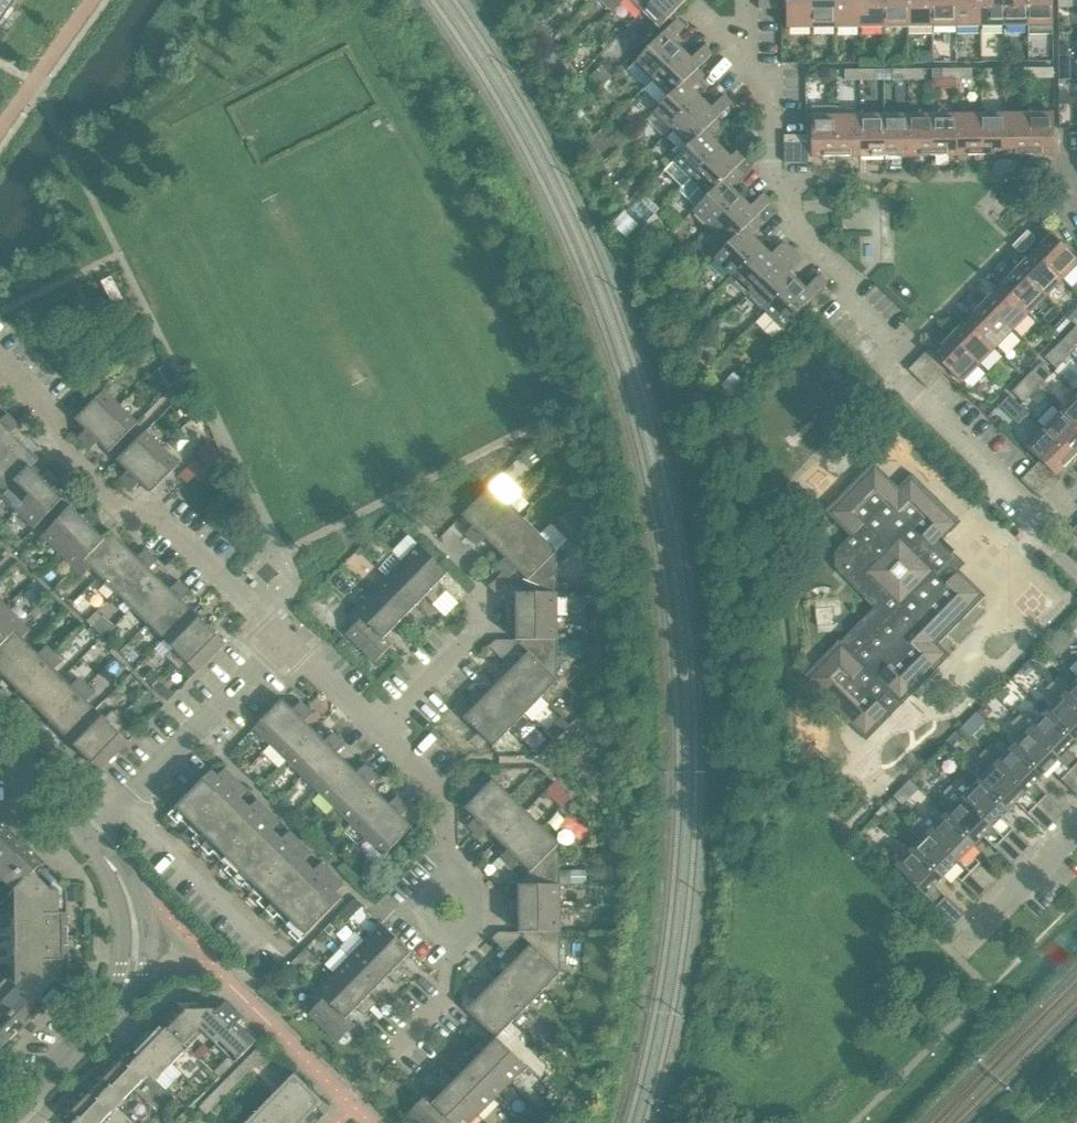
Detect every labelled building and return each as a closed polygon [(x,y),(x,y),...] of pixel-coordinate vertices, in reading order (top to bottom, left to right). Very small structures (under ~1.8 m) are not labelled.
[(18,0),(0,0),(0,26),(18,0)] [(612,12),(624,0),(600,0),(612,12)] [(654,0),(631,0),(643,11),(654,0)] [(687,0),(654,0),(643,11),(659,28),(687,0)] [(773,0),(759,0),(759,9),(773,9),(773,0)] [(811,0),(773,0),(773,9),(787,9),(787,28),(811,28),(811,0)] [(835,0),(811,0),(811,28),(835,28),(835,0)] [(859,0),(835,0),(835,28),(860,28),(859,0)] [(884,0),(859,0),(860,28),(884,27),(884,0)] [(908,0),(884,0),(884,27),(908,27),(908,0)] [(932,0),(908,0),(908,27),(932,27),(932,0)] [(956,0),(932,0),(932,27),(956,27),(956,0)] [(980,0),(956,0),(956,27),(980,27),(980,0)] [(1004,0),(980,0),(980,27),(1004,26),(1004,0)] [(1028,0),(1004,0),(1004,26),(1028,26),(1028,35),(1029,35),(1028,0)] [(1053,0),(1028,0),(1029,35),(1053,35),(1053,0)] [(652,80),(682,50),(672,40),(685,27),(677,19),(634,63),(652,80)] [(669,97),(697,69),(712,54),(704,46),(691,59),(682,50),(652,80),(669,97)] [(1053,79),(1053,68),(1023,68),(1023,79),(1053,79)] [(672,129),(702,99),(692,89),(705,76),(697,69),(669,97),(654,112),(672,129)] [(909,80),(909,69),(893,70),(893,80),(909,80)] [(923,80),(923,69),(909,69),(909,80),(923,80)] [(957,79),(957,69),(941,69),(941,80),(957,79)] [(972,79),(972,69),(957,69),(957,79),(972,79)] [(860,80),(860,70),(845,70),(845,81),(860,80)] [(875,80),(875,70),(860,70),(860,80),(875,80)] [(717,118),(717,119),(732,103),(724,95),(711,108),(702,99),(672,129),(688,146),(689,146),(717,118)] [(837,157),(837,115),(836,106),(806,107),(806,135),(798,135),(798,163),(813,163),(813,157),(837,157)] [(1029,155),(1029,113),(1005,114),(1005,155),(1029,155)] [(1054,155),(1054,129),(1054,113),(1029,113),(1029,155),(1054,155)] [(934,156),(934,114),(909,115),(909,156),(934,156)] [(957,156),(957,114),(934,114),(934,156),(957,156)] [(981,156),(981,114),(957,114),(957,156),(981,156)] [(1005,155),(1005,114),(981,114),(981,156),(1005,155)] [(861,157),(860,115),(837,115),(837,157),(861,157)] [(885,157),(884,115),(860,115),(861,157),(885,157)] [(909,156),(909,115),(884,115),(885,157),(909,156)] [(689,180),(721,148),(712,139),(724,126),(717,119),(717,118),(689,146),(688,146),(674,161),(691,178),(689,180)] [(798,163),(798,135),(784,135),(784,163),(798,163)] [(707,197),(751,152),(744,145),(731,157),(721,148),(689,180),(706,197),(707,197)] [(711,227),(741,197),(731,188),(756,163),(749,155),(752,153),(751,152),(707,197),(706,197),(691,212),(709,229),(711,227)] [(1016,173),(1016,164),(1013,160),(1005,161),(1005,173),(1016,173)] [(1005,173),(1005,161),(998,161),(994,164),(994,173),(1005,173)] [(728,245),(771,202),(763,194),(750,207),(741,197),(711,227),(728,244),(728,245)] [(762,245),(752,236),(765,224),(776,212),(769,205),(771,202),(728,245),(728,244),(714,259),(731,275),(729,277),(730,278),(762,245)] [(1034,242),(1034,237),(1027,231),(1020,238),(1029,247),(1034,242)] [(1050,233),(1033,251),(1062,280),(1076,265),(1076,259),(1050,233)] [(1029,247),(1020,238),(1012,246),(1019,252),(1024,252),(1029,247)] [(747,295),(792,249),(784,242),(771,255),(762,245),(730,278),(747,295)] [(796,279),(787,270),(799,257),(792,249),(747,295),(762,309),(755,316),(758,318),(796,279)] [(1062,280),(1033,251),(1016,268),(1046,297),(1062,280)] [(1046,297),(1016,268),(999,285),(1029,314),(1046,297)] [(798,313),(821,290),(827,284),(819,276),(806,289),(796,279),(758,318),(761,321),(767,315),(782,329),(783,328),(790,334),(804,320),(798,313)] [(1029,314),(999,285),(983,302),(1012,331),(1029,314)] [(1012,331),(983,302),(966,319),(996,348),(1012,331)] [(996,348),(966,319),(949,336),(979,365),(996,348)] [(1073,329),(1067,336),(1076,346),(1076,333),(1073,329)] [(979,365),(949,336),(932,353),(928,349),(918,360),(938,379),(947,369),(961,383),(979,365)] [(1067,336),(1059,343),(1070,355),(1076,348),(1076,346),(1067,336)] [(1070,355),(1059,343),(1051,351),(1063,362),(1070,355)] [(1063,362),(1051,351),(1045,358),(1056,369),(1063,362)] [(938,379),(918,360),(908,370),(928,389),(938,379)] [(1051,374),(1040,363),(1033,370),(1045,381),(1051,374)] [(1045,381),(1033,370),(1025,378),(1037,389),(1045,381)] [(1037,389),(1025,378),(1018,386),(1029,397),(1037,389)] [(1029,397),(1018,386),(1012,392),(1023,403),(1029,397)] [(85,444),(121,407),(104,390),(75,419),(86,430),(78,438),(85,444)] [(1061,412),(1076,428),(1076,395),(1061,412)] [(109,453),(138,423),(121,407),(85,444),(91,450),(98,442),(109,453)] [(1061,412),(1044,429),(1073,458),(1076,455),(1076,428),(1061,412)] [(13,420),(7,414),(0,421),(0,433),(13,420)] [(22,443),(12,433),(19,426),(13,420),(0,433),(0,465),(22,443)] [(1073,458),(1044,429),(1026,447),(1040,460),(1031,470),(1050,489),(1061,479),(1057,475),(1073,458)] [(126,484),(162,448),(146,431),(117,460),(128,471),(120,479),(126,484)] [(39,460),(22,443),(0,465),(0,479),(1,480),(0,482),(0,494),(1,495),(30,466),(31,467),(39,460)] [(151,494),(179,464),(162,448),(126,484),(132,490),(140,483),(151,494)] [(929,554),(961,522),(958,519),(956,521),(936,502),(938,500),(934,496),(932,498),(912,478),(914,476),(911,474),(898,487),(872,462),(870,465),(872,467),(852,487),(850,485),(846,489),(848,491),(829,511),(827,509),(824,511),(850,537),(838,549),(850,560),(838,572),(874,607),(840,642),(839,640),(836,643),(838,645),(807,677),(805,675),(802,678),(867,741),(869,738),(867,736),(887,716),(889,718),(891,716),(885,710),(897,699),(902,705),(905,702),(903,701),(922,681),(924,682),(928,678),(926,677),(946,657),(948,658),(950,656),(938,644),(940,643),(938,641),(957,621),(959,623),(963,619),(961,617),(981,597),(983,599),(985,596),(959,570),(965,564),(952,552),(940,564),(929,554)] [(18,512),(54,475),(48,469),(40,476),(31,467),(30,466),(1,495),(18,512)] [(63,499),(53,488),(60,481),(54,475),(18,512),(35,528),(63,499)] [(471,540),(508,503),(491,487),(462,516),(473,526),(465,534),(471,540)] [(495,548),(524,519),(508,503),(471,540),(478,546),(485,538),(495,548)] [(60,553),(96,516),(90,510),(82,517),(71,507),(43,536),(60,553)] [(75,568),(111,531),(103,538),(94,529),(102,522),(96,516),(60,553),(75,568)] [(503,572),(540,535),(524,519),(495,548),(505,558),(497,566),(503,572)] [(99,577),(128,547),(111,531),(75,568),(84,576),(91,569),(99,577)] [(557,592),(557,563),(551,557),(557,551),(540,535),(503,572),(509,578),(517,570),(526,579),(519,587),(519,593),(557,592)] [(448,573),(419,544),(402,561),(439,598),(445,592),(438,584),(448,573)] [(115,592),(151,555),(145,549),(138,557),(128,547),(99,577),(115,592)] [(131,608),(160,579),(150,569),(157,561),(151,555),(115,592),(131,608)] [(439,598),(402,561),(386,578),(416,606),(426,596),(433,604),(439,598)] [(416,606),(386,578),(371,594),(408,630),(414,624),(406,616),(416,606)] [(148,624),(184,587),(178,581),(170,589),(160,579),(131,608),(148,624)] [(164,640),(192,611),(183,601),(190,593),(184,587),(148,624),(164,640)] [(557,592),(519,593),(516,593),(516,608),(505,608),(506,616),(557,616),(557,592)] [(408,630),(371,594),(355,609),(392,646),(393,645),(385,638),(394,628),(402,636),(408,630)] [(22,622),(6,607),(0,613),(0,644),(22,622)] [(392,646),(355,609),(347,618),(355,625),(346,634),(375,663),(392,646)] [(180,655),(209,627),(192,611),(164,640),(173,649),(165,657),(172,663),(180,655)] [(557,640),(557,616),(506,616),(506,625),(516,625),(516,640),(519,640),(557,640)] [(31,646),(23,638),(30,630),(22,622),(0,644),(0,673),(2,675),(31,646)] [(197,672),(226,643),(209,627),(180,655),(172,663),(179,670),(187,663),(197,672)] [(552,675),(558,669),(557,640),(519,640),(520,646),(527,653),(518,663),(510,655),(504,661),(541,698),(558,681),(552,675)] [(18,691),(55,654),(47,646),(39,654),(31,646),(2,675),(18,691)] [(35,707),(63,677),(55,669),(63,662),(55,654),(18,691),(35,707)] [(541,698),(504,661),(498,668),(506,675),(496,685),(525,714),(541,698)] [(51,723),(87,686),(79,678),(72,686),(63,677),(35,707),(51,723)] [(1071,686),(1061,677),(1056,677),(1050,684),(1076,710),(1076,680),(1071,686)] [(1050,684),(1044,690),(1044,695),(1053,704),(1045,712),(1075,742),(1076,740),(1076,710),(1050,684)] [(525,714),(496,685),(486,695),(479,687),(473,694),(510,730),(525,714)] [(67,738),(96,709),(88,701),(95,694),(87,686),(51,723),(67,738)] [(510,730),(473,694),(467,700),(474,707),(464,718),(493,747),(510,730)] [(270,745),(307,708),(300,702),(293,709),(282,699),(253,728),(270,745)] [(286,760),(315,731),(305,721),(313,714),(307,708),(270,745),(286,760)] [(83,754),(119,718),(112,711),(105,718),(96,709),(67,738),(83,754)] [(1045,712),(1037,720),(1028,711),(1023,711),(1017,718),(1076,777),(1076,758),(1068,749),(1075,742),(1045,712)] [(100,771),(129,742),(119,732),(126,724),(119,718),(83,754),(100,771)] [(1017,718),(1010,724),(1010,729),(1020,738),(1012,746),(1042,776),(1049,768),(1076,796),(1076,777),(1017,718)] [(302,776),(339,739),(333,733),(325,741),(315,731),(286,760),(302,776)] [(319,792),(347,763),(337,753),(345,745),(339,739),(302,776),(319,792)] [(1042,776),(1012,746),(1004,755),(994,745),(990,745),(983,752),(1037,804),(1046,795),(1034,784),(1042,776)] [(1037,804),(983,752),(977,758),(977,763),(986,772),(978,781),(1008,810),(1016,802),(1028,814),(1037,804)] [(815,768),(829,783),(838,774),(824,760),(815,768)] [(335,808),(371,771),(365,765),(357,772),(347,763),(319,792),(335,808)] [(188,827),(217,798),(213,795),(232,775),(225,768),(217,776),(212,770),(168,815),(175,821),(178,818),(188,827)] [(351,823),(379,794),(370,784),(377,777),(371,771),(335,808),(351,823)] [(474,832),(510,795),(493,779),(465,808),(475,818),(468,826),(474,832)] [(1008,810),(978,781),(970,788),(961,779),(956,779),(950,786),(1020,854),(1029,845),(1001,817),(1008,810)] [(201,847),(244,802),(240,798),(247,791),(240,783),(221,803),(217,798),(188,827),(199,838),(196,842),(201,847)] [(1020,854),(950,786),(944,792),(943,797),(953,806),(945,815),(975,844),(982,836),(1010,864),(1020,854)] [(367,839),(403,802),(397,796),(389,804),(379,794),(351,823),(367,839)] [(497,840),(526,811),(510,795),(474,832),(480,838),(488,830),(497,840)] [(220,859),(249,830),(245,826),(264,807),(257,800),(249,808),(244,802),(201,847),(207,853),(210,849),(220,859)] [(412,827),(402,816),(409,808),(403,802),(367,839),(384,856),(412,827)] [(506,863),(542,827),(526,811),(497,840),(507,850),(500,858),(506,863)] [(975,844),(945,815),(937,823),(928,813),(923,813),(916,820),(970,873),(980,863),(968,851),(975,844)] [(233,879),(277,834),(272,830),(280,822),(272,815),(253,834),(249,830),(220,859),(231,870),(228,873),(233,879)] [(970,873),(916,820),(910,826),(910,831),(920,840),(912,848),(941,878),(949,870),(961,882),(970,873)] [(559,855),(553,849),(559,843),(542,827),(506,863),(512,869),(520,862),(529,871),(522,879),(522,885),(519,885),(560,884),(559,855)] [(24,848),(8,832),(0,840),(0,873),(24,848)] [(253,891),(282,862),(277,858),(296,838),(289,832),(282,839),(277,834),(233,879),(239,884),(242,881),(253,891)] [(266,911),(309,866),(304,861),(312,854),(304,847),(285,866),(282,862),(253,891),(263,901),(260,905),(266,911)] [(941,878),(912,848),(904,857),(894,847),(890,847),(883,854),(952,923),(962,913),(934,885),(941,878)] [(40,865),(24,848),(0,873),(0,875),(14,889),(9,894),(10,895),(40,865)] [(286,923),(314,894),(309,889),(328,870),(321,863),(314,871),(309,866),(266,911),(271,916),(274,912),(286,923)] [(61,913),(60,890),(57,890),(57,882),(57,881),(40,865),(10,895),(16,901),(24,901),(24,911),(16,911),(16,918),(24,918),(24,937),(68,937),(68,913),(61,913)] [(298,943),(342,898),(336,893),(344,885),(337,878),(318,897),(314,894),(286,923),(295,933),(292,936),(298,943)] [(560,908),(560,884),(519,885),(519,900),(508,900),(508,909),(560,908)] [(560,931),(560,908),(508,909),(508,917),(519,917),(519,931),(560,931)] [(411,953),(382,924),(365,941),(401,977),(408,971),(400,964),(411,953)] [(560,961),(560,931),(519,931),(519,932),(522,932),(522,938),(530,945),(521,955),(513,948),(507,954),(544,990),(560,973),(554,967),(560,961)] [(68,960),(68,937),(24,937),(24,956),(16,956),(16,963),(25,963),(25,973),(17,973),(10,980),(13,982),(41,1010),(58,992),(58,983),(61,983),(61,960),(68,960)] [(401,977),(365,941),(349,957),(378,986),(388,976),(396,983),(401,977)] [(544,990),(507,954),(501,960),(509,967),(499,977),(528,1006),(544,990)] [(378,986),(349,957),(333,973),(370,1009),(376,1003),(369,996),(378,986)] [(370,1009),(333,973),(318,989),(354,1025),(355,1024),(348,1017),(357,1008),(364,1015),(370,1009)] [(528,1006),(499,977),(489,987),(481,980),(476,985),(512,1022),(528,1006)] [(13,982),(0,995),(0,1000),(26,1026),(41,1010),(13,982)] [(512,1022),(476,985),(470,992),(477,999),(466,1010),(496,1039),(497,1037),(512,1022)] [(354,1025),(318,989),(310,997),(317,1005),(309,1014),(338,1042),(354,1025)] [(0,1000),(0,1032),(10,1042),(26,1026),(0,1000)] [(256,1042),(237,1023),(241,1018),(224,1002),(215,1012),(215,1009),(200,1009),(200,1029),(216,1044),(220,1040),(232,1052),(223,1062),(230,1068),(256,1042)] [(200,1029),(200,1009),(185,1009),(185,1012),(176,1003),(159,1019),(189,1048),(190,1047),(186,1044),(200,1029)] [(189,1048),(159,1019),(163,1023),(147,1039),(173,1065),(186,1051),(188,1052),(190,1049),(189,1048)] [(0,1032),(0,1052),(10,1042),(0,1032)] [(526,1066),(497,1037),(496,1039),(486,1048),(479,1041),(473,1047),(510,1083),(526,1066)] [(173,1065),(147,1039),(132,1055),(125,1048),(124,1049),(157,1081),(173,1065)] [(251,1069),(270,1050),(262,1043),(243,1062),(251,1069)] [(510,1083),(473,1047),(467,1053),(474,1061),(465,1071),(494,1099),(510,1083)] [(157,1081),(124,1049),(108,1065),(134,1090),(149,1075),(156,1081),(157,1081)] [(134,1090),(108,1065),(93,1081),(118,1106),(134,1090)] [(228,1092),(248,1073),(240,1065),(221,1085),(228,1092)] [(494,1099),(465,1071),(455,1080),(447,1073),(441,1079),(478,1115),(494,1099)] [(294,1073),(272,1096),(300,1122),(302,1122),(317,1108),(322,1112),(328,1106),(294,1073)] [(441,1079),(435,1085),(443,1092),(434,1102),(426,1094),(425,1095),(454,1122),(470,1122),(478,1115),(441,1079)] [(118,1106),(93,1081),(77,1097),(103,1122),(118,1106)] [(206,1115),(225,1095),(218,1088),(199,1107),(206,1115)] [(425,1095),(409,1112),(420,1122),(454,1122),(425,1095)] [(272,1096),(249,1119),(254,1122),(300,1122),(272,1096)] [(77,1097),(61,1113),(70,1122),(102,1122),(103,1122),(77,1097)]
